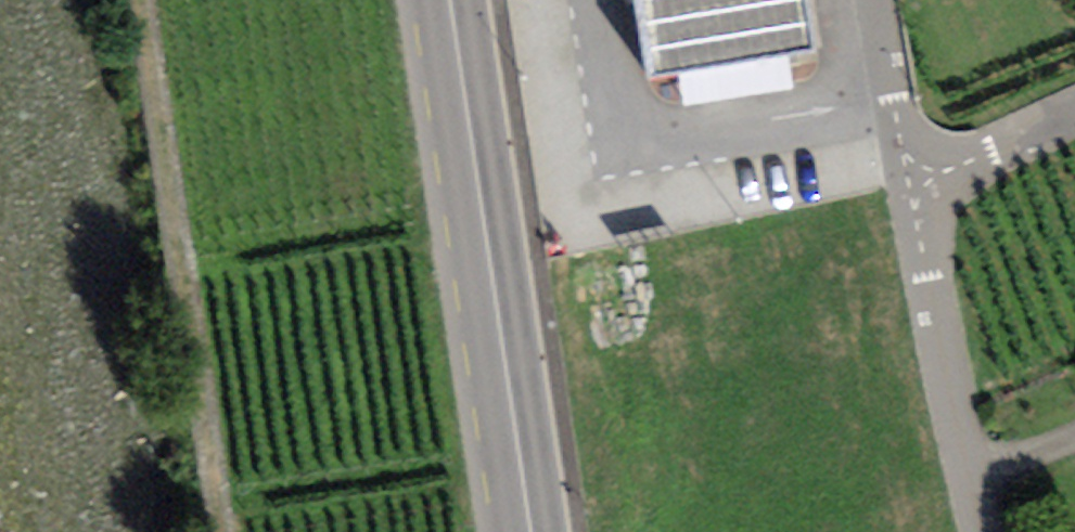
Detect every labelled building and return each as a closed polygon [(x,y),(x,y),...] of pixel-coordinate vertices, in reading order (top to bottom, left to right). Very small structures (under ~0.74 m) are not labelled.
[(645,61),(806,33),(801,0),(634,0),(645,61)]
